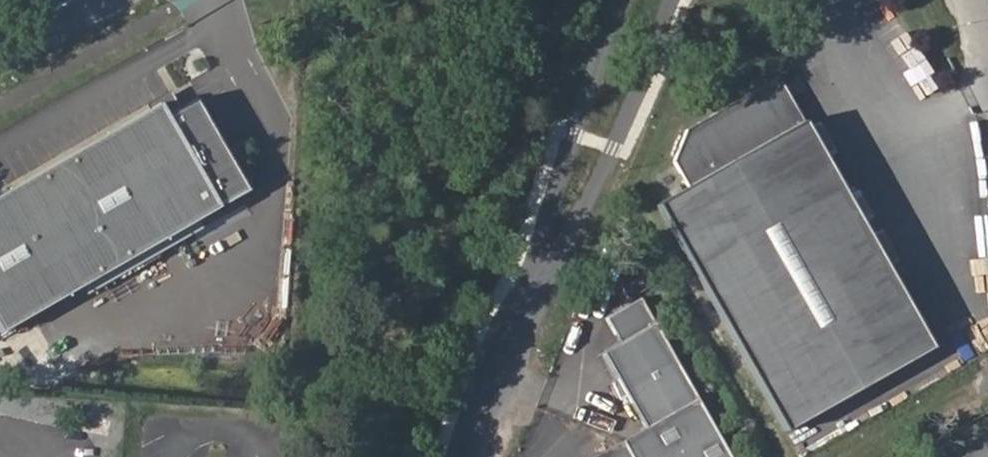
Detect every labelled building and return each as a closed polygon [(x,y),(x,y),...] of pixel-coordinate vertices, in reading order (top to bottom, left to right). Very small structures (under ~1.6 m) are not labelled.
[(664,205),(788,432),(938,350),(781,78),(687,134),(676,161),(689,189),(664,205)] [(0,189),(0,328),(236,190),(182,98),(152,116),(145,104),(0,189)] [(643,298),(607,319),(621,344),(606,352),(649,428),(598,456),(732,456),(643,298)]
